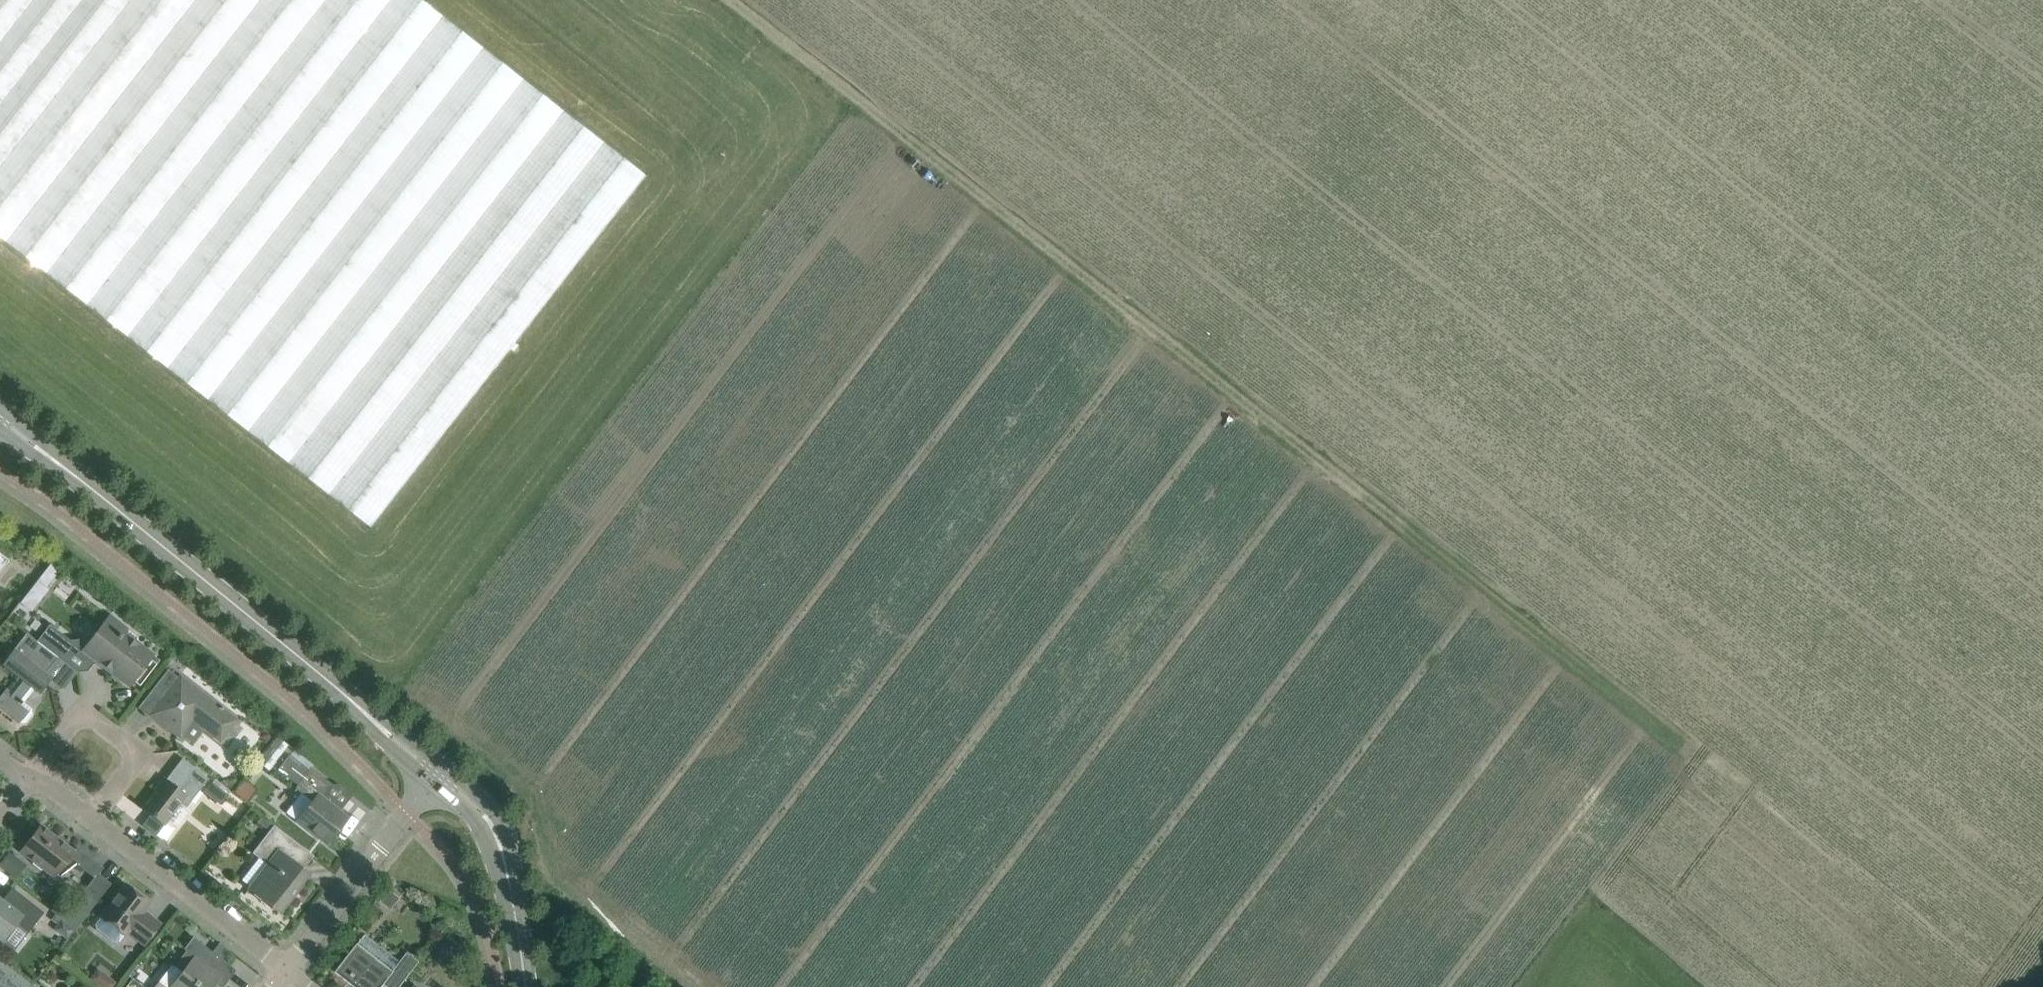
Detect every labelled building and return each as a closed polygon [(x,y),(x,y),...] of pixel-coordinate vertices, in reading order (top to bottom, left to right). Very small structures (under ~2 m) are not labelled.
[(422,0),(0,0),(0,229),(371,526),(383,510),(646,175),(422,0)] [(0,553),(0,572),(9,560),(0,553)] [(37,581),(21,602),(32,610),(48,590),(46,588),(61,569),(52,562),(37,581)] [(153,655),(124,633),(127,629),(110,616),(80,654),(93,664),(99,663),(129,686),(133,681),(139,686),(159,660),(153,655)] [(71,646),(70,640),(50,625),(37,641),(42,645),(43,645),(61,659),(71,646)] [(52,678),(45,673),(54,662),(38,650),(42,645),(37,641),(26,633),(1,665),(18,678),(8,691),(5,689),(0,696),(0,708),(20,723),(25,723),(32,714),(31,709),(23,702),(33,689),(40,695),(52,678)] [(237,719),(180,675),(179,677),(168,669),(149,694),(160,702),(154,710),(161,716),(158,720),(179,738),(193,721),(220,742),(237,719)] [(278,737),(259,762),(269,770),(288,745),(278,737)] [(348,817),(323,797),(333,784),(311,767),(309,769),(289,754),(278,770),(297,785),(295,788),(303,794),(287,814),(326,844),(348,817)] [(186,808),(208,779),(182,758),(166,779),(164,778),(155,790),(157,791),(143,809),(163,825),(180,804),(186,808)] [(212,781),(204,791),(221,804),(228,794),(212,781)] [(262,816),(258,821),(270,830),(274,825),(262,816)] [(25,844),(20,851),(36,863),(55,878),(64,865),(69,869),(76,864),(94,878),(83,892),(85,893),(72,910),(64,919),(76,928),(96,902),(99,899),(111,883),(98,873),(103,867),(77,847),(74,851),(40,825),(25,844)] [(309,875),(293,862),(304,848),(274,825),(270,830),(252,853),(267,864),(249,887),(240,880),(239,881),(280,913),(309,875)] [(0,860),(0,866),(15,877),(24,865),(5,852),(0,860)] [(144,945),(160,924),(149,915),(147,917),(142,912),(149,903),(125,884),(100,917),(94,924),(95,928),(114,943),(118,943),(124,935),(127,931),(144,945)] [(391,890),(383,899),(393,907),(400,898),(391,890)] [(44,912),(18,892),(8,905),(0,899),(0,939),(3,942),(16,924),(28,933),(44,912)] [(62,919),(54,929),(68,939),(75,929),(62,919)] [(193,937),(184,948),(193,956),(181,972),(200,986),(214,986),(217,983),(222,986),(223,986),(236,970),(222,959),(212,952),(193,937)] [(219,942),(212,952),(222,959),(229,949),(219,942)] [(420,961),(408,952),(393,971),(358,943),(336,972),(356,986),(382,986),(385,984),(388,986),(400,986),(420,961)] [(0,960),(0,978),(9,967),(0,960)] [(32,985),(9,967),(0,978),(0,986),(30,986),(32,985)] [(181,972),(169,986),(200,986),(181,972)] [(98,985),(100,986),(114,986),(117,983),(106,975),(98,985)]
